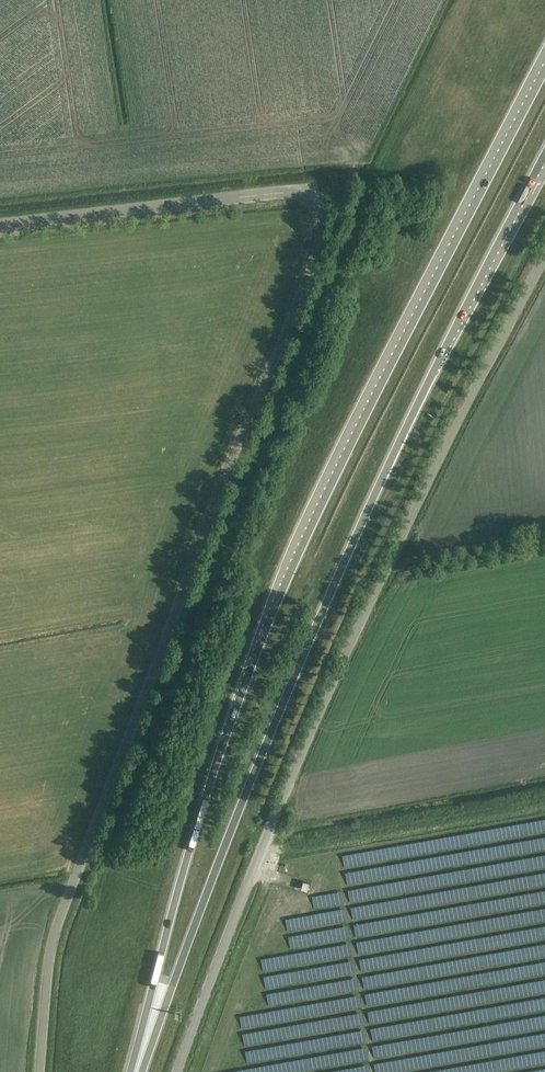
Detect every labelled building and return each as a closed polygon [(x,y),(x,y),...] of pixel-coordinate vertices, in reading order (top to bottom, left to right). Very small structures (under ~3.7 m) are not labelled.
[(301,888),(307,890),(309,882),(303,881),(301,888)]
